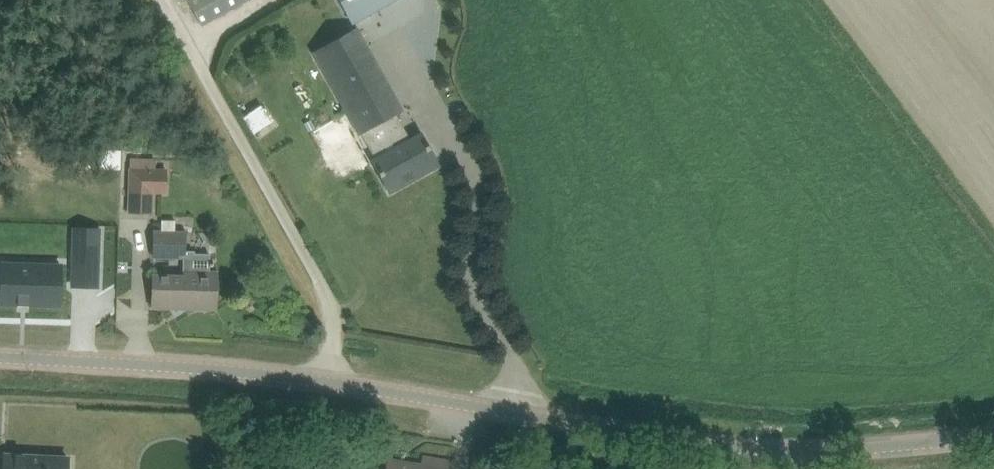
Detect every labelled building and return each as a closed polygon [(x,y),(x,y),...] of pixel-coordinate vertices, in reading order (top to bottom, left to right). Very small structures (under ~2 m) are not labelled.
[(389,0),(339,0),(351,21),(389,0)] [(366,130),(381,156),(372,161),(390,192),(439,165),(421,134),(406,142),(391,115),(401,110),(356,29),(315,53),(359,133),(366,130)] [(241,81),(247,92),(257,86),(250,75),(241,81)] [(266,126),(256,109),(242,118),(252,135),(266,126)] [(311,120),(304,123),(309,132),(315,128),(311,120)] [(119,169),(119,149),(97,149),(97,168),(119,169)] [(166,192),(166,170),(154,170),(155,159),(131,159),(130,191),(152,192),(166,192)] [(162,220),(162,230),(153,230),(153,258),(184,259),(186,259),(186,250),(186,231),(175,230),(175,220),(162,220)] [(153,307),(216,309),(217,272),(210,272),(211,254),(195,253),(195,251),(186,250),(186,259),(184,259),(184,276),(153,276),(153,307)] [(92,253),(68,252),(68,272),(92,273),(92,253)] [(56,265),(0,263),(0,302),(54,304),(56,265)] [(4,455),(4,467),(0,467),(0,468),(68,468),(68,458),(4,455)] [(385,468),(454,468),(455,461),(423,456),(422,464),(387,458),(385,468)]
